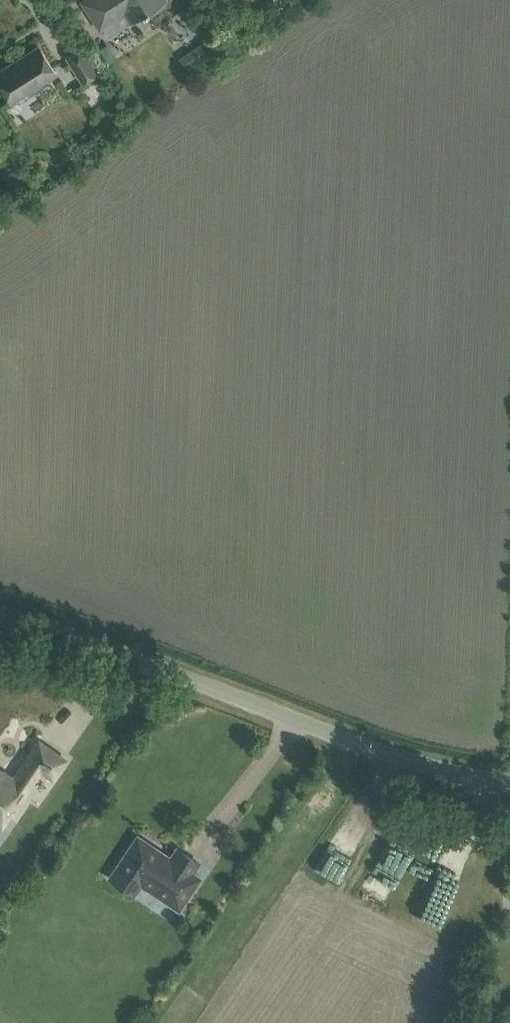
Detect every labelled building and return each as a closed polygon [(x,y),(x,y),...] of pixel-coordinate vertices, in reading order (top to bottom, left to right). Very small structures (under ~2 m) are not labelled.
[(85,3),(100,25),(124,9),(131,20),(141,14),(143,16),(148,12),(147,12),(162,2),(163,0),(89,0),(85,3)] [(37,46),(0,70),(0,86),(11,103),(55,74),(37,46)] [(98,73),(82,47),(65,58),(81,83),(98,73)] [(38,742),(12,779),(1,771),(0,772),(0,828),(1,828),(41,770),(52,777),(64,760),(38,742)] [(170,858),(140,839),(132,851),(128,848),(116,868),(126,875),(124,878),(125,882),(133,888),(138,887),(140,884),(178,909),(199,878),(191,872),(197,862),(176,848),(170,858)]
